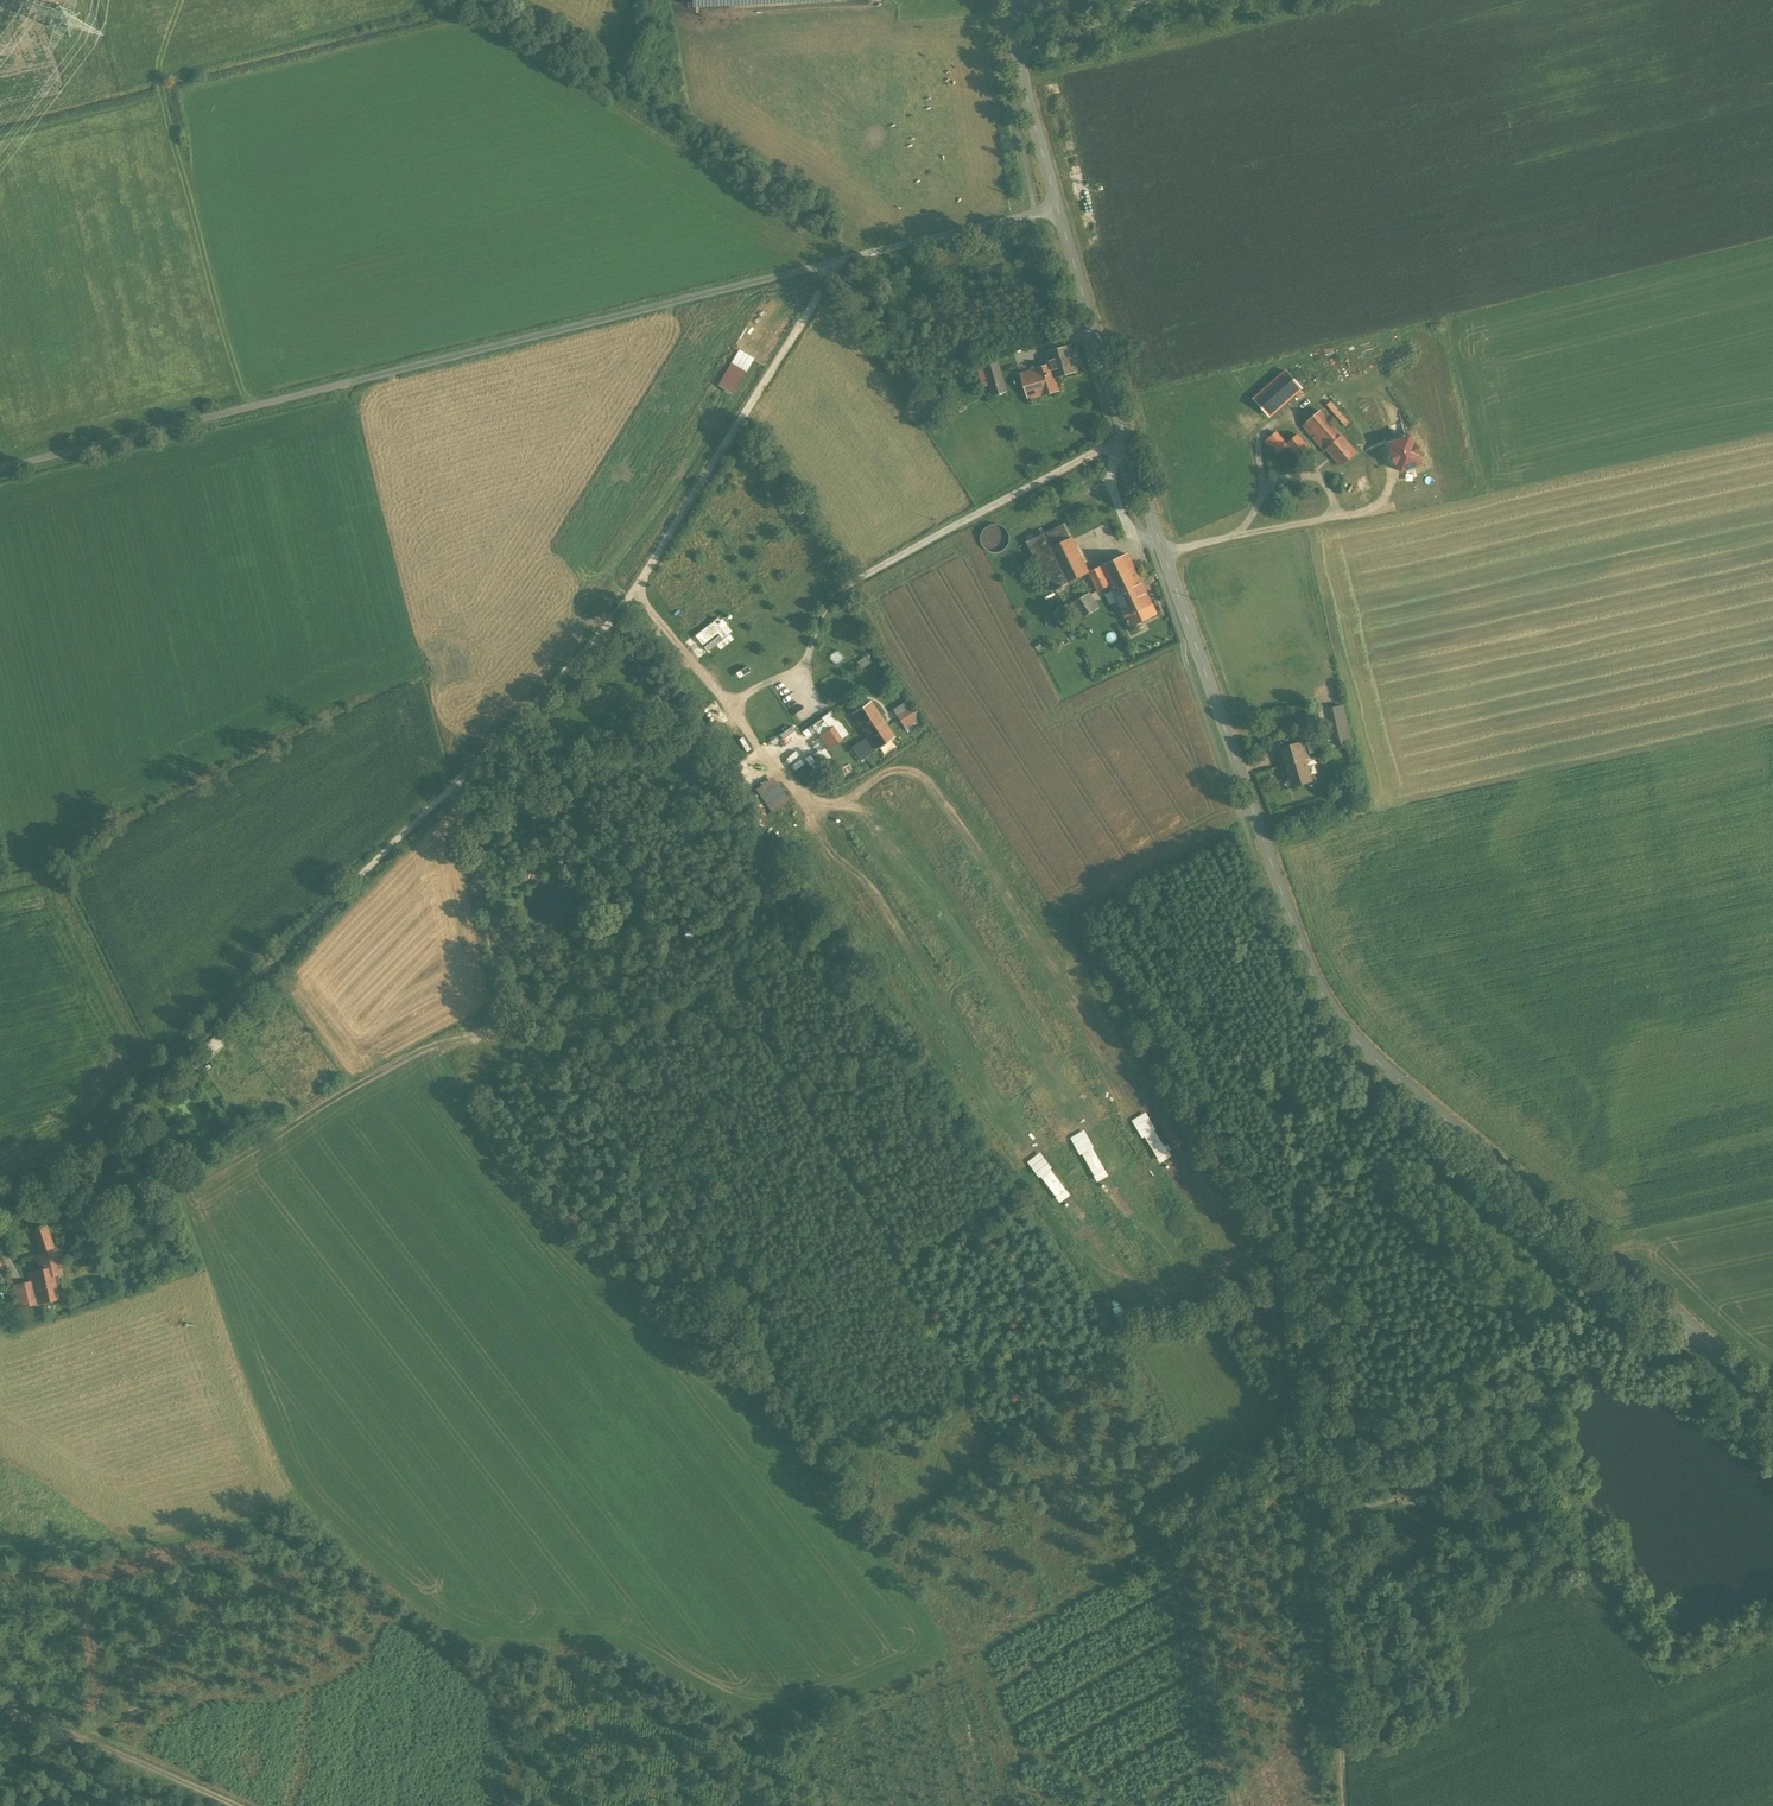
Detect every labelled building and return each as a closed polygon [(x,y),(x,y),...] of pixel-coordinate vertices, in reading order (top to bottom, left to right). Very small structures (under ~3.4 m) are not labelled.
[(1077,372),(1069,345),(1043,352),(1046,362),(1018,370),(1027,400),(1059,391),(1056,378),(1077,372)] [(1007,391),(997,360),(982,365),(992,396),(1007,391)] [(1298,390),(1283,372),(1254,397),(1269,415),(1298,390)] [(1362,444),(1323,405),(1303,424),(1342,463),(1362,444)] [(1302,433),(1286,442),(1295,457),(1311,447),(1302,433)] [(839,504),(832,508),(843,524),(850,520),(839,504)] [(1092,568),(1067,517),(1029,535),(1054,586),(1092,568)] [(999,524),(993,524),(988,526),(984,529),(983,532),(981,537),(981,542),(983,546),(986,549),(993,552),(998,553),(1003,551),(1007,547),(1009,543),(1010,538),(1009,533),(1007,529),(1004,526),(999,524)] [(1160,610),(1130,548),(1092,568),(1101,587),(1112,582),(1133,623),(1160,610)] [(1099,609),(1090,593),(1073,602),(1082,618),(1099,609)] [(664,610),(679,601),(675,594),(660,604),(664,610)] [(710,650),(734,631),(720,614),(697,633),(710,650)] [(866,655),(857,661),(862,668),(871,662),(866,655)] [(735,689),(764,676),(761,669),(732,683),(735,689)] [(1348,699),(1326,703),(1334,740),(1356,735),(1348,699)] [(910,700),(897,708),(908,727),(922,718),(910,700)] [(869,704),(854,714),(870,738),(860,745),(866,753),(875,747),(892,736),(869,704)] [(786,737),(798,729),(794,725),(783,732),(786,737)] [(840,740),(832,727),(820,734),(828,747),(840,740)] [(1316,732),(1284,742),(1296,780),(1317,773),(1310,753),(1321,750),(1316,732)] [(807,745),(780,759),(790,777),(817,763),(807,745)] [(765,833),(773,818),(766,815),(758,829),(765,833)] [(835,844),(828,848),(834,861),(841,857),(835,844)] [(846,878),(852,874),(842,858),(837,862),(846,878)] [(865,900),(871,895),(853,874),(847,879),(865,900)] [(906,988),(897,993),(909,1013),(917,1009),(906,988)] [(920,1025),(925,1021),(916,1011),(911,1015),(920,1025)] [(34,1230),(41,1253),(41,1254),(53,1250),(46,1226),(34,1230)] [(37,1254),(42,1270),(51,1268),(52,1274),(61,1272),(56,1249),(53,1250),(41,1254),(41,1253),(37,1254)] [(57,1298),(52,1274),(51,1268),(42,1270),(29,1273),(32,1284),(24,1285),(28,1305),(57,1298)] [(1365,1547),(1363,1533),(1355,1535),(1357,1548),(1365,1547)] [(552,1724),(560,1730),(568,1720),(560,1714),(552,1724)]
